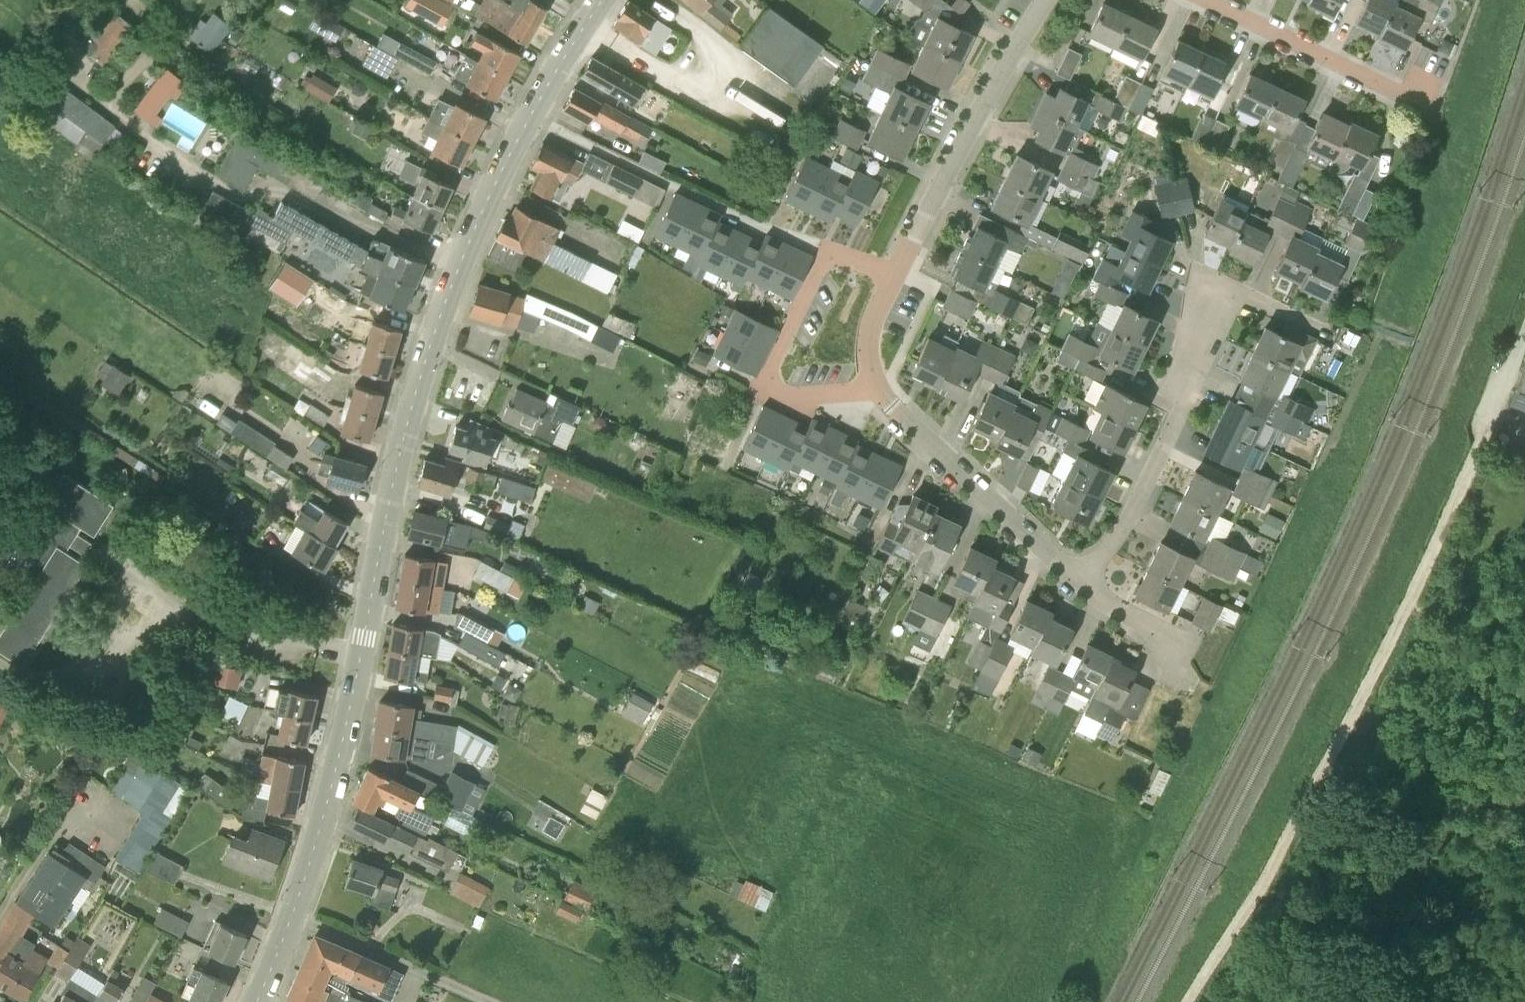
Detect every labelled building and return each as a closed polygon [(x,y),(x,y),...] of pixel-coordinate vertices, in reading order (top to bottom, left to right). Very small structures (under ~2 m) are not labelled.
[(446,22),(447,21),(456,5),(444,0),(437,0),(430,12),(446,22)] [(474,0),(449,0),(456,4),(465,10),(466,7),(478,14),(478,15),(498,27),(498,26),(525,41),(527,37),(531,37),(532,34),(531,30),(546,6),(536,0),(511,0),(509,3),(505,0),(483,0),(481,4),(474,0)] [(671,27),(628,0),(626,0),(616,16),(617,17),(613,24),(637,39),(636,41),(655,54),(671,27)] [(700,13),(709,1),(708,0),(683,0),(700,13)] [(858,1),(874,13),(884,0),(859,0),(858,1)] [(968,0),(957,0),(951,7),(959,13),(969,1),(968,0)] [(1307,3),(1331,15),(1338,0),(1308,0),(1307,3)] [(1396,0),(1365,0),(1355,21),(1356,22),(1356,21),(1380,33),(1381,32),(1396,0)] [(1441,0),(1396,0),(1381,32),(1380,33),(1378,36),(1404,49),(1420,17),(1431,22),(1441,0)] [(709,1),(700,13),(719,29),(728,17),(709,1)] [(1113,44),(1128,14),(1103,2),(1089,32),(1113,44)] [(787,81),(817,37),(773,6),(742,50),(787,81)] [(106,65),(135,26),(110,8),(81,46),(106,65)] [(211,51),(231,23),(214,10),(193,38),(211,51)] [(960,58),(973,33),(936,15),(925,10),(922,18),(916,19),(912,26),(914,33),(913,36),(923,41),(960,58)] [(1140,57),(1155,27),(1128,14),(1113,44),(1140,57)] [(336,40),(344,25),(327,16),(319,31),(336,40)] [(506,75),(519,52),(478,30),(471,42),(478,47),(482,49),(478,57),(477,59),(506,75)] [(429,74),(437,60),(388,33),(380,46),(399,57),(429,74)] [(1186,84),(1203,50),(1178,38),(1161,72),(1186,84)] [(947,85),(960,58),(923,41),(910,68),(947,85)] [(387,78),(399,57),(380,46),(375,43),(363,65),(387,78)] [(877,46),(869,62),(904,78),(911,62),(877,46)] [(1069,77),(1081,53),(1068,47),(1056,71),(1069,77)] [(1208,102),(1222,74),(1220,73),(1226,61),(1203,50),(1186,84),(1201,91),(1198,97),(1208,102)] [(637,106),(648,86),(592,55),(581,74),(608,89),(637,106)] [(494,98),(506,75),(477,59),(470,71),(457,64),(452,74),(464,81),(494,98)] [(907,80),(904,78),(869,62),(861,78),(889,91),(878,112),(914,130),(928,101),(902,89),(907,80)] [(1261,117),(1278,84),(1250,70),(1233,104),(1261,117)] [(328,101),(337,86),(314,72),(305,87),(328,101)] [(150,118),(176,84),(160,73),(135,107),(150,118)] [(1129,105),(1141,80),(1127,73),(1115,98),(1127,103),(1129,105)] [(62,134),(86,102),(56,80),(43,97),(48,101),(37,115),(62,134)] [(1144,112),(1156,87),(1141,80),(1129,105),(1144,112)] [(1261,117),(1288,131),(1302,104),(1306,97),(1278,84),(1261,117)] [(601,100),(573,85),(562,106),(589,121),(592,115),(621,130),(644,142),(652,127),(649,126),(631,116),(601,99),(601,100)] [(1088,101),(1065,90),(1059,87),(1055,96),(1046,91),(1039,106),(1077,123),(1086,103),(1088,101)] [(1092,106),(1120,119),(1127,103),(1115,98),(1100,90),(1092,106)] [(472,140),(484,117),(453,101),(453,103),(438,96),(428,115),(472,140)] [(102,142),(115,125),(86,102),(62,134),(74,143),(85,129),(102,142)] [(1064,150),(1077,123),(1039,106),(1031,124),(1039,128),(1035,137),(1064,150)] [(1322,109),(1303,148),(1330,159),(1333,155),(1350,122),(1349,122),(1322,109)] [(1205,144),(1217,118),(1204,111),(1191,137),(1205,144)] [(902,156),(914,130),(878,112),(866,139),(902,156)] [(461,164),(472,140),(428,115),(421,129),(435,137),(430,148),(461,164)] [(857,148),(865,129),(840,117),(831,135),(857,148)] [(1218,150),(1231,124),(1217,118),(1205,144),(1218,150)] [(1361,168),(1379,132),(1351,119),(1349,122),(1350,122),(1333,155),(1335,156),(1330,168),(1335,169),(1341,169),(1346,168),(1350,165),(1351,163),(1361,168)] [(323,183),(237,133),(214,172),(243,190),(258,165),(314,199),(323,183)] [(1270,160),(1283,166),(1293,147),(1296,141),(1282,135),(1270,160)] [(570,186),(582,162),(541,142),(530,164),(539,169),(531,187),(552,197),(559,181),(570,186)] [(1293,147),(1283,166),(1278,179),(1291,186),(1307,153),(1293,147)] [(640,158),(661,168),(667,158),(646,148),(640,158)] [(839,163),(854,170),(861,155),(846,148),(839,163)] [(1094,177),(1101,163),(1071,149),(1064,163),(1094,177)] [(656,206),(665,188),(614,163),(590,152),(581,169),(605,181),(633,194),(656,206)] [(1040,196),(1052,170),(1017,153),(1004,179),(1040,196)] [(809,206),(828,168),(805,156),(786,198),(801,205),(802,202),(809,206)] [(1088,191),(1094,177),(1064,163),(1058,177),(1088,191)] [(881,165),(877,171),(885,175),(889,168),(881,165)] [(441,208),(452,185),(435,177),(436,173),(423,166),(416,184),(412,194),(441,208)] [(831,219),(836,208),(850,178),(828,168),(809,206),(817,210),(816,212),(831,219)] [(858,222),(878,181),(854,170),(850,178),(836,208),(843,212),(842,214),(858,222)] [(1178,210),(1171,179),(1169,170),(1153,174),(1154,182),(1155,182),(1162,214),(1178,210)] [(1351,214),(1353,211),(1366,185),(1369,179),(1355,172),(1337,208),(1351,214)] [(1178,210),(1180,210),(1180,209),(1190,207),(1184,176),(1171,179),(1178,210)] [(992,205),(1023,220),(1030,222),(1042,197),(1040,196),(1004,179),(992,205)] [(1294,201),(1299,191),(1285,184),(1280,194),(1294,201)] [(387,211),(371,203),(373,198),(355,188),(349,199),(366,209),(364,213),(382,222),(387,211)] [(255,213),(212,190),(203,206),(252,233),(256,226),(284,243),(287,237),(296,241),(300,232),(314,240),(315,239),(376,274),(378,270),(413,283),(419,267),(423,268),(424,265),(428,267),(425,276),(430,278),(436,264),(423,259),(379,238),(376,242),(372,241),(367,249),(281,200),(272,215),(258,208),(255,213)] [(703,209),(689,202),(690,200),(674,192),(655,233),(690,250),(683,265),(693,270),(697,261),(743,284),(747,275),(792,296),(811,256),(795,248),(794,251),(780,244),(781,241),(766,234),(761,241),(747,234),(745,237),(731,230),(732,228),(717,221),(720,214),(705,207),(703,209)] [(441,208),(412,194),(406,206),(397,202),(390,215),(413,226),(414,222),(431,230),(441,208)] [(1280,235),(1294,203),(1279,196),(1268,219),(1247,209),(1229,249),(1252,261),(1268,229),(1280,235)] [(1229,249),(1247,209),(1221,197),(1205,231),(1230,243),(1228,249),(1229,249)] [(1302,285),(1317,250),(1319,246),(1299,235),(1312,207),(1296,200),(1294,203),(1280,235),(1289,239),(1276,268),(1302,280),(1300,284),(1302,285)] [(525,210),(516,206),(509,220),(503,217),(495,235),(496,236),(485,257),(515,271),(526,250),(581,279),(580,281),(607,292),(616,272),(554,242),(560,228),(533,214),(534,211),(526,208),(525,210)] [(1157,266),(1170,239),(1149,229),(1153,219),(1131,208),(1120,231),(1129,235),(1123,249),(1157,266)] [(1360,250),(1372,226),(1373,223),(1357,216),(1344,242),(1360,250)] [(1025,243),(1029,236),(1002,222),(996,234),(977,224),(972,234),(969,233),(962,247),(996,263),(1005,245),(1021,252),(1025,243)] [(1057,236),(1051,247),(1082,262),(1090,244),(1060,230),(1057,236)] [(1039,241),(1029,236),(1025,243),(1035,248),(1039,241)] [(983,290),(996,263),(962,247),(954,263),(958,265),(953,275),(983,290)] [(1157,266),(1123,249),(1117,263),(1102,256),(1092,276),(1100,280),(1119,289),(1127,293),(1127,292),(1119,288),(1124,278),(1147,288),(1157,266)] [(1326,296),(1342,261),(1317,250),(1302,285),(1326,296)] [(703,276),(707,268),(697,264),(693,272),(703,276)] [(402,308),(413,283),(378,270),(376,274),(367,293),(402,308)] [(306,289),(321,299),(316,306),(334,319),(351,296),(317,273),(306,289)] [(1122,302),(1122,303),(1127,293),(1119,289),(1100,280),(1093,293),(1120,306),(1122,302)] [(509,293),(478,284),(470,311),(501,321),(500,322),(515,327),(521,308),(567,327),(590,339),(590,340),(612,351),(620,336),(598,325),(598,324),(584,317),(527,291),(524,297),(509,292),(509,293)] [(1014,318),(1022,301),(993,286),(985,303),(1014,318)] [(969,316),(977,300),(952,288),(944,304),(969,316)] [(1156,319),(1122,303),(1122,302),(1120,306),(1109,328),(1143,345),(1156,319)] [(732,307),(724,303),(720,311),(728,315),(732,307)] [(724,331),(763,349),(767,342),(769,343),(777,328),(736,308),(724,331)] [(369,325),(353,320),(347,339),(391,352),(398,328),(371,320),(369,325)] [(1315,339),(1285,324),(1280,334),(1265,326),(1253,351),(1289,368),(1298,373),(1305,360),(1315,339)] [(1109,328),(1100,346),(1098,351),(1132,368),(1143,345),(1109,328)] [(760,357),(763,349),(724,331),(713,354),(755,374),(762,358),(760,357)] [(1079,356),(1090,361),(1097,345),(1068,331),(1061,347),(1079,356)] [(936,387),(953,349),(928,337),(912,371),(937,383),(935,387),(936,387)] [(336,368),(293,338),(283,353),(296,362),(301,356),(329,378),(336,368)] [(981,381),(983,377),(998,346),(982,338),(974,353),(956,344),(954,349),(953,349),(936,387),(960,399),(971,376),(981,381)] [(385,376),(391,352),(347,339),(347,340),(361,343),(358,354),(361,356),(357,368),(385,376)] [(998,346),(983,377),(1000,385),(1015,354),(998,346)] [(327,348),(322,356),(323,357),(330,361),(336,353),(327,348)] [(698,348),(693,358),(703,364),(708,354),(698,348)] [(1272,405),(1289,368),(1253,351),(1236,387),(1272,405)] [(1106,369),(1090,361),(1079,356),(1073,367),(1101,380),(1106,369)] [(113,363),(111,365),(106,361),(98,374),(103,377),(100,383),(116,393),(119,394),(131,374),(113,363)] [(1134,427),(1146,403),(1103,381),(1092,406),(1134,427)] [(374,415),(380,391),(353,383),(349,396),(345,395),(342,406),(374,415)] [(549,413),(553,404),(516,387),(516,389),(520,390),(513,404),(508,402),(501,418),(533,432),(542,410),(549,413)] [(997,444),(1014,408),(1013,407),(1015,402),(989,389),(972,425),(997,437),(994,443),(997,444)] [(1308,423),(1315,408),(1282,392),(1275,407),(1308,423)] [(1253,440),(1266,415),(1230,398),(1218,424),(1253,440)] [(1036,438),(1050,407),(1037,401),(1030,415),(1014,408),(997,444),(1018,454),(1028,434),(1036,438)] [(311,403),(305,414),(323,425),(330,414),(311,403)] [(765,457),(784,418),(777,415),(778,412),(763,405),(742,446),(765,457)] [(367,439),(374,415),(342,406),(339,417),(343,418),(339,431),(367,439)] [(1123,451),(1134,427),(1092,406),(1091,406),(1099,410),(1088,434),(1123,451)] [(1311,424),(1308,423),(1275,407),(1268,421),(1304,439),(1311,424)] [(292,457),(222,413),(216,423),(286,466),(292,457)] [(1056,432),(1068,438),(1082,445),(1090,429),(1063,416),(1056,432)] [(490,434),(493,427),(470,417),(466,428),(455,425),(448,448),(464,453),(463,459),(475,462),(475,463),(485,465),(494,435),(490,434)] [(682,449),(700,456),(712,425),(695,418),(682,449)] [(792,422),(784,418),(765,457),(787,468),(808,426),(793,419),(792,422)] [(810,479),(814,470),(833,431),(826,428),(827,425),(812,418),(808,426),(787,468),(810,479)] [(1241,467),(1253,440),(1218,424),(1205,450),(1241,467)] [(841,435),(833,431),(814,470),(837,481),(835,485),(836,485),(856,444),(858,440),(842,432),(841,435)] [(1092,449),(1082,445),(1068,438),(1062,450),(1075,456),(1064,478),(1100,497),(1113,471),(1088,458),(1092,449)] [(858,496),(877,457),(869,453),(871,451),(856,444),(836,485),(858,496)] [(357,489),(364,464),(333,455),(323,452),(319,467),(329,470),(326,480),(357,489)] [(444,463),(423,457),(423,458),(424,459),(416,480),(451,491),(450,490),(452,482),(465,486),(465,485),(490,492),(496,474),(445,458),(444,463)] [(885,461),(877,457),(858,496),(881,507),(901,465),(887,458),(885,461)] [(1028,489),(1039,466),(1027,461),(1017,483),(1028,489)] [(290,474),(272,463),(266,473),(283,484),(290,474)] [(1245,465),(1238,479),(1265,492),(1272,478),(1245,465)] [(1028,488),(1039,494),(1049,472),(1038,467),(1028,488)] [(1217,512),(1229,487),(1195,471),(1183,496),(1217,512)] [(112,503),(63,472),(43,502),(59,512),(38,545),(19,534),(17,538),(0,527),(0,632),(0,650),(22,664),(86,564),(65,550),(81,525),(93,533),(112,503)] [(498,488),(509,492),(506,502),(526,508),(534,483),(503,473),(498,488)] [(828,493),(833,482),(824,478),(819,489),(828,493)] [(1087,522),(1100,497),(1064,478),(1051,504),(1087,522)] [(1265,492),(1238,479),(1232,493),(1262,508),(1269,494),(1265,492)] [(840,506),(847,493),(836,487),(830,501),(840,506)] [(915,549),(933,511),(932,511),(935,505),(913,494),(899,524),(888,519),(876,546),(892,554),(898,541),(915,549)] [(1205,538),(1217,512),(1183,496),(1170,522),(1205,538)] [(302,509),(297,506),(290,518),(303,526),(335,546),(336,545),(333,544),(346,522),(308,499),(302,509)] [(471,523),(461,521),(447,517),(414,510),(408,535),(441,542),(465,548),(469,535),(471,523)] [(935,570),(957,523),(933,511),(915,549),(911,558),(935,570)] [(1276,538),(1286,521),(1269,512),(1260,529),(1276,538)] [(505,537),(509,525),(490,517),(486,529),(489,530),(505,537)] [(486,529),(471,523),(469,535),(487,539),(489,530),(486,529)] [(335,546),(303,526),(297,536),(290,534),(283,545),(322,568),(335,546)] [(1211,535),(1204,549),(1240,566),(1247,551),(1211,535)] [(1179,581),(1191,556),(1161,541),(1149,567),(1179,581)] [(975,593),(993,554),(969,544),(951,581),(975,593)] [(1233,580),(1240,566),(1204,549),(1197,563),(1233,580)] [(442,586),(447,560),(405,553),(400,579),(442,586)] [(999,630),(1011,604),(1001,600),(1014,573),(992,564),(996,556),(993,554),(975,593),(972,600),(994,610),(990,618),(980,613),(978,620),(999,630)] [(506,591),(513,577),(482,560),(475,574),(506,591)] [(862,576),(874,582),(879,572),(867,566),(862,576)] [(1166,609),(1179,581),(1149,567),(1136,593),(1166,609)] [(396,606),(437,614),(442,586),(400,579),(396,606)] [(918,629),(933,595),(917,588),(901,621),(918,629)] [(592,612),(598,600),(586,595),(580,607),(592,612)] [(936,637),(952,604),(933,595),(918,629),(936,637)] [(1209,628),(1221,603),(1205,595),(1193,620),(1209,628)] [(1030,652),(1050,610),(1026,599),(1009,635),(1032,645),(1029,651),(1030,652)] [(1054,663),(1071,627),(1048,616),(1050,610),(1030,652),(1054,663)] [(487,642),(495,628),(471,615),(456,612),(454,627),(466,630),(487,642)] [(433,641),(434,629),(393,623),(388,648),(417,654),(420,638),(433,641)] [(487,660),(495,646),(487,642),(466,630),(458,644),(487,660)] [(992,688),(997,679),(1014,644),(995,636),(979,671),(980,672),(976,679),(992,688)] [(1090,697),(1092,692),(1111,652),(1087,641),(1071,674),(1061,670),(1043,708),(1058,714),(1063,702),(1070,688),(1090,697)] [(425,682),(427,671),(420,670),(421,665),(416,664),(417,654),(388,648),(384,675),(425,682)] [(1117,705),(1135,668),(1110,655),(1112,652),(1111,652),(1092,692),(1117,705)] [(244,670),(215,664),(210,683),(239,690),(244,670)] [(1043,708),(1061,670),(1048,664),(1035,690),(1030,702),(1043,708)] [(210,679),(212,668),(198,666),(196,676),(210,679)] [(452,699),(454,688),(437,685),(435,696),(452,699)] [(12,702),(11,702),(15,695),(0,687),(0,725),(12,702)] [(310,718),(316,693),(287,687),(281,711),(310,718)] [(653,703),(632,691),(621,712),(642,723),(653,703)] [(223,711),(241,719),(249,700),(231,692),(223,711)] [(456,726),(456,724),(411,717),(413,705),(380,700),(376,725),(431,735),(431,738),(453,742),(453,748),(482,764),(494,743),(458,723),(456,726)] [(509,718),(508,723),(516,725),(520,706),(502,702),(499,716),(509,718)] [(1111,740),(1126,710),(1110,702),(1095,732),(1111,740)] [(305,743),(310,718),(281,711),(276,736),(305,743)] [(427,760),(429,747),(431,738),(431,735),(376,725),(372,751),(413,758),(427,760)] [(1017,756),(1021,747),(1012,743),(1008,752),(1017,756)] [(138,871),(190,786),(133,753),(111,789),(139,807),(139,815),(113,857),(138,871)] [(299,786),(304,760),(276,754),(271,780),(299,786)] [(410,807),(418,788),(402,781),(389,775),(369,766),(353,799),(374,809),(378,801),(382,803),(385,797),(401,804),(393,823),(417,834),(425,838),(433,818),(410,807)] [(402,781),(418,788),(437,797),(461,809),(462,808),(471,813),(484,788),(475,783),(476,782),(451,769),(443,785),(407,769),(402,781)] [(1158,793),(1167,772),(1160,769),(1151,790),(1158,793)] [(231,808),(240,796),(213,777),(205,788),(231,808)] [(293,814),(299,786),(271,780),(268,795),(255,793),(255,794),(245,792),(241,813),(264,819),(267,808),(293,814)] [(595,818),(598,814),(608,795),(596,789),(584,812),(595,818)] [(393,823),(358,805),(349,823),(408,851),(422,858),(422,857),(434,863),(435,860),(448,867),(457,850),(438,841),(437,843),(430,840),(425,838),(417,834),(417,835),(393,823)] [(283,839),(251,827),(246,837),(232,831),(221,858),(268,877),(283,839)] [(74,852),(64,846),(57,856),(49,850),(15,900),(0,925),(0,985),(22,998),(47,956),(32,947),(34,943),(21,935),(34,912),(53,925),(81,883),(89,889),(105,865),(77,847),(74,852)] [(173,883),(182,864),(155,850),(146,869),(173,883)] [(389,908),(394,894),(399,878),(381,872),(382,868),(353,859),(345,883),(373,892),(370,901),(389,908)] [(479,907),(485,894),(489,886),(460,870),(450,892),(479,907)] [(587,909),(596,889),(574,878),(564,898),(587,909)] [(768,911),(776,892),(747,879),(738,898),(768,911)] [(604,902),(593,897),(587,909),(598,914),(604,902)] [(577,922),(582,910),(562,900),(557,912),(577,922)] [(182,933),(189,918),(164,905),(156,920),(182,933)] [(623,926),(629,915),(614,907),(608,919),(623,926)] [(232,961),(246,932),(216,919),(203,946),(232,961)] [(304,956),(294,979),(349,1001),(369,1001),(365,1000),(364,1001),(349,994),(350,990),(346,989),(348,985),(345,983),(346,981),(348,975),(358,952),(318,935),(313,936),(304,956)] [(67,980),(69,977),(90,944),(77,936),(54,972),(67,980)] [(58,941),(48,959),(57,963),(66,945),(58,941)] [(389,966),(358,952),(348,975),(346,981),(390,999),(403,972),(389,966)] [(740,967),(733,964),(730,972),(737,975),(740,967)] [(113,968),(98,993),(113,1001),(116,1001),(124,988),(113,981),(119,971),(113,968)] [(227,981),(202,968),(194,982),(186,978),(180,990),(204,1001),(217,1001),(227,981)] [(69,977),(67,980),(61,990),(64,992),(58,1001),(91,1001),(92,999),(96,993),(69,977)] [(294,979),(286,997),(297,1001),(349,1001),(294,979)] [(150,994),(138,987),(129,1001),(146,1001),(150,994)] [(146,1001),(166,1001),(150,994),(146,1001)]
